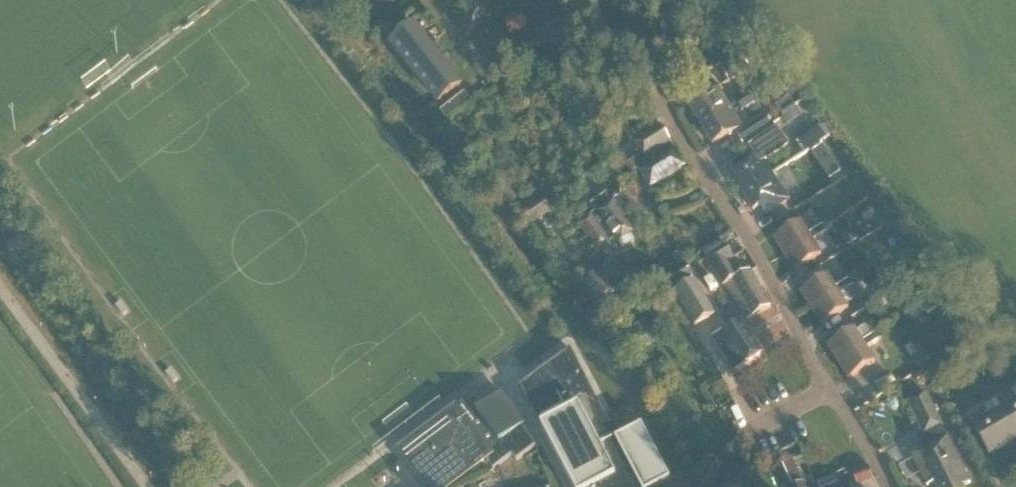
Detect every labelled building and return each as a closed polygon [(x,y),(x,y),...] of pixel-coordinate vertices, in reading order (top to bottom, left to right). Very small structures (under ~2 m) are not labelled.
[(393,10),(386,0),(366,0),(360,5),(375,24),(393,10)] [(521,14),(503,24),(511,38),(529,28),(521,14)] [(412,42),(399,53),(439,103),(460,87),(420,36),(412,42)] [(744,60),(750,71),(761,64),(760,62),(769,56),(763,46),(753,52),(754,54),(744,60)] [(749,71),(743,61),(723,73),(729,83),(749,71)] [(701,127),(730,109),(718,89),(689,108),(701,127)] [(730,109),(701,127),(713,146),(742,128),(730,109)] [(623,119),(620,115),(611,121),(613,125),(623,119)] [(771,127),(765,118),(737,136),(743,146),(771,127)] [(673,147),(661,128),(635,144),(647,163),(673,147)] [(753,145),(749,148),(752,153),(756,150),(763,161),(764,163),(789,147),(777,129),(752,145),(753,145)] [(820,129),(812,134),(819,146),(828,140),(820,129)] [(824,148),(814,155),(820,164),(830,157),(824,148)] [(684,166),(674,150),(642,170),(652,186),(684,166)] [(738,174),(732,178),(743,195),(763,181),(764,182),(773,176),(764,163),(763,161),(756,150),(752,153),(733,165),(738,174)] [(625,166),(631,176),(645,167),(638,158),(625,166)] [(763,181),(743,195),(754,212),(760,208),(766,217),(789,201),(773,176),(764,182),(763,181)] [(542,198),(540,199),(535,193),(517,207),(531,225),(528,227),(537,239),(542,235),(535,225),(552,213),(542,198)] [(606,196),(590,206),(596,214),(611,203),(606,196)] [(591,217),(577,227),(598,254),(610,244),(613,248),(636,232),(622,214),(628,210),(619,197),(611,203),(596,214),(591,218),(591,217)] [(820,238),(815,231),(808,236),(800,223),(774,239),(784,256),(811,239),(813,243),(820,238)] [(824,226),(815,231),(820,238),(828,233),(824,226)] [(849,248),(859,241),(853,232),(843,238),(849,248)] [(821,256),(813,243),(811,239),(784,256),(795,273),(821,256)] [(750,271),(738,278),(729,263),(734,260),(726,247),(707,259),(724,286),(725,285),(747,321),(771,308),(750,271)] [(693,277),(686,266),(669,277),(675,287),(693,277)] [(610,268),(601,274),(614,292),(623,285),(610,268)] [(614,292),(600,273),(581,287),(595,305),(614,292)] [(847,292),(842,285),(835,289),(827,276),(801,293),(811,309),(837,293),(840,296),(847,292)] [(842,285),(847,292),(854,287),(849,280),(842,285)] [(674,294),(695,328),(716,316),(695,282),(674,294)] [(848,309),(840,296),(837,293),(811,309),(822,326),(848,309)] [(933,302),(923,309),(928,316),(938,308),(933,302)] [(643,321),(637,325),(641,332),(647,328),(643,321)] [(762,354),(740,321),(711,339),(734,373),(762,354)] [(946,325),(927,337),(938,355),(957,343),(946,325)] [(874,345),(869,338),(862,343),(854,330),(828,346),(838,363),(864,346),(867,350),(874,345)] [(877,333),(869,338),(874,345),(882,340),(877,333)] [(875,363),(867,350),(864,346),(838,363),(849,380),(875,363)] [(914,347),(907,351),(912,359),(919,355),(914,347)] [(518,389),(571,486),(654,486),(669,480),(641,426),(616,439),(568,351),(556,360),(560,368),(531,383),(530,379),(518,389)] [(928,369),(914,377),(921,388),(934,380),(928,369)] [(463,406),(457,411),(456,410),(400,452),(426,486),(450,486),(486,460),(503,447),(500,443),(521,427),(525,425),(501,394),(476,412),(472,407),(463,406)] [(908,404),(924,437),(923,450),(911,456),(927,486),(928,486),(934,484),(935,486),(964,486),(970,484),(948,437),(947,438),(926,395),(925,395),(908,404)] [(1001,411),(995,401),(984,408),(989,417),(973,427),(989,455),(1015,440),(1015,438),(1001,411)] [(1001,411),(1015,438),(1015,402),(1001,411)] [(517,461),(536,447),(521,427),(500,443),(503,447),(486,460),(493,470),(513,455),(517,461)] [(852,473),(858,486),(860,486),(874,482),(868,467),(852,473)] [(727,468),(712,475),(717,485),(712,486),(736,486),(727,468)] [(818,486),(838,486),(834,477),(817,484),(818,486)]
